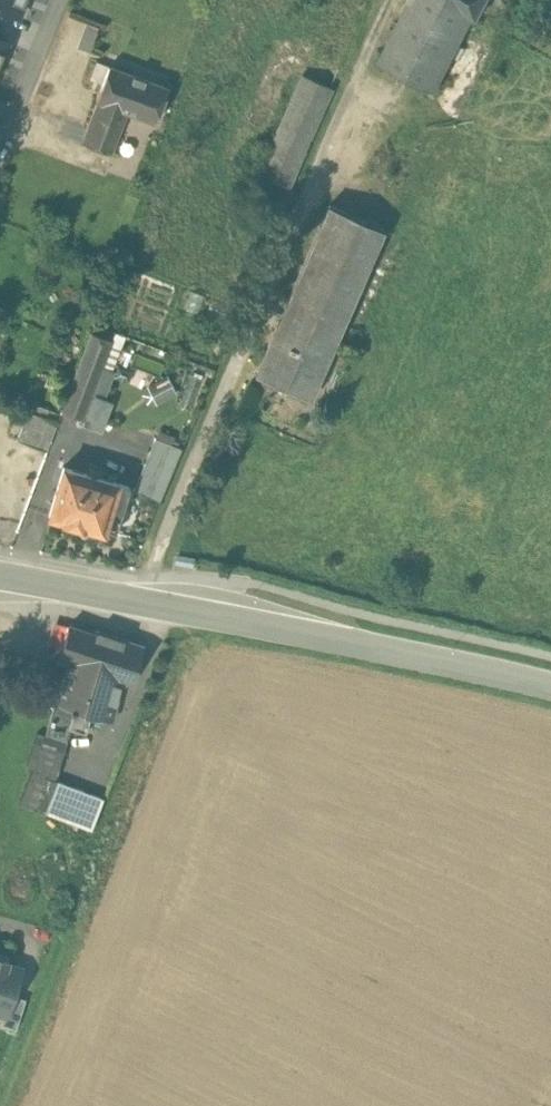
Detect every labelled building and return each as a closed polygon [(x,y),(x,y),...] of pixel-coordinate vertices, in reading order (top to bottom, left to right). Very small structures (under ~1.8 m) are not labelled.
[(448,0),(409,0),(378,62),(439,93),(443,86),(440,84),(474,21),(477,23),(480,18),(478,17),(448,0)] [(478,17),(487,0),(448,0),(478,17)] [(98,25),(85,21),(77,46),(89,51),(98,25)] [(167,86),(108,63),(95,97),(98,99),(126,109),(154,120),(167,86)] [(331,87),(302,74),(287,108),(316,121),(331,87)] [(126,109),(98,99),(82,140),(110,151),(126,109)] [(316,121),(287,108),(260,173),(289,185),(316,121)] [(329,204),(279,319),(333,343),(384,228),(329,204)] [(333,343),(279,319),(256,372),(310,395),(333,343)] [(114,331),(93,323),(90,332),(111,340),(114,331)] [(111,340),(90,332),(76,369),(97,377),(111,340)] [(97,377),(91,393),(103,398),(112,372),(109,371),(119,344),(111,340),(97,377)] [(97,377),(76,369),(61,410),(82,418),(91,393),(97,377)] [(167,380),(155,386),(160,397),(172,392),(167,380)] [(59,414),(30,403),(16,440),(45,451),(59,414)] [(183,446),(157,435),(135,488),(161,499),(183,446)] [(128,485),(62,466),(49,514),(58,516),(63,525),(78,529),(87,525),(103,530),(104,527),(115,530),(128,485)] [(94,633),(68,624),(57,659),(67,662),(55,702),(74,708),(109,719),(120,680),(130,683),(143,645),(95,629),(94,633)] [(74,708),(55,702),(46,732),(66,739),(74,708)] [(46,732),(44,732),(33,764),(54,771),(66,739),(46,732)] [(57,779),(31,769),(19,803),(45,813),(45,811),(57,779)] [(57,779),(45,811),(92,828),(103,797),(57,779)] [(0,957),(0,1011),(5,1012),(6,1013),(12,994),(20,968),(6,964),(8,959),(0,957)] [(26,998),(12,994),(6,1013),(5,1012),(2,1023),(16,1028),(26,998)]
